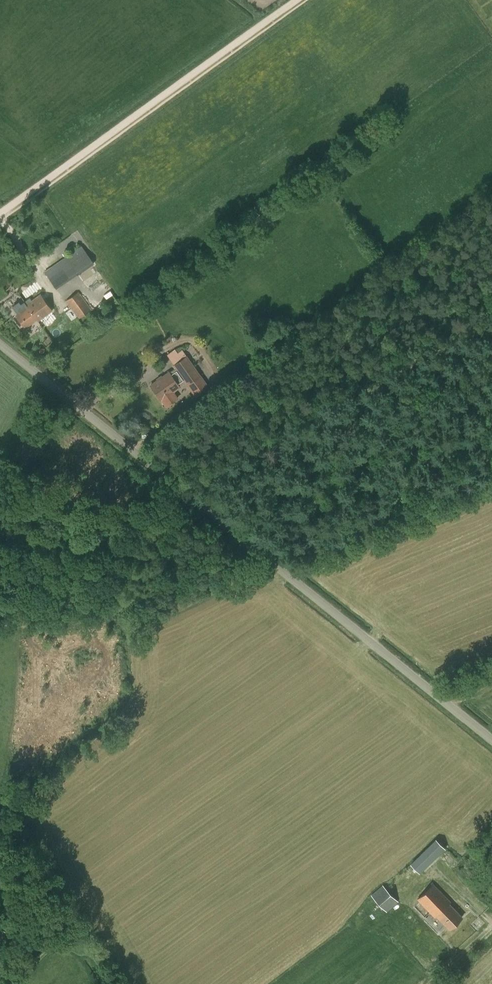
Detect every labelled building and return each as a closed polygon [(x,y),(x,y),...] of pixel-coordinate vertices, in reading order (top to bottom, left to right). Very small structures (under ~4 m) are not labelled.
[(107,283),(104,279),(88,255),(82,247),(66,258),(70,263),(48,278),(55,287),(76,272),(88,290),(89,289),(93,293),(104,284),(107,283)] [(65,301),(78,319),(91,309),(78,292),(65,301)] [(40,295),(26,305),(30,310),(32,309),(34,312),(37,310),(39,313),(35,316),(38,321),(52,311),(40,295)] [(30,310),(26,305),(25,306),(27,308),(16,315),(25,327),(37,319),(38,321),(35,316),(39,313),(37,310),(34,312),(32,309),(30,310)] [(166,355),(175,368),(151,385),(161,400),(162,399),(166,406),(178,398),(173,391),(179,387),(178,386),(185,382),(196,397),(209,387),(184,351),(179,355),(174,349),(166,355)] [(414,849),(419,854),(410,864),(419,874),(438,855),(437,854),(444,847),(430,833),(414,849)] [(398,902),(382,884),(371,895),(374,899),(369,904),(377,913),(383,908),(387,912),(398,902)] [(436,915),(449,929),(462,917),(449,903),(450,902),(433,884),(417,899),(434,917),(436,915)]
